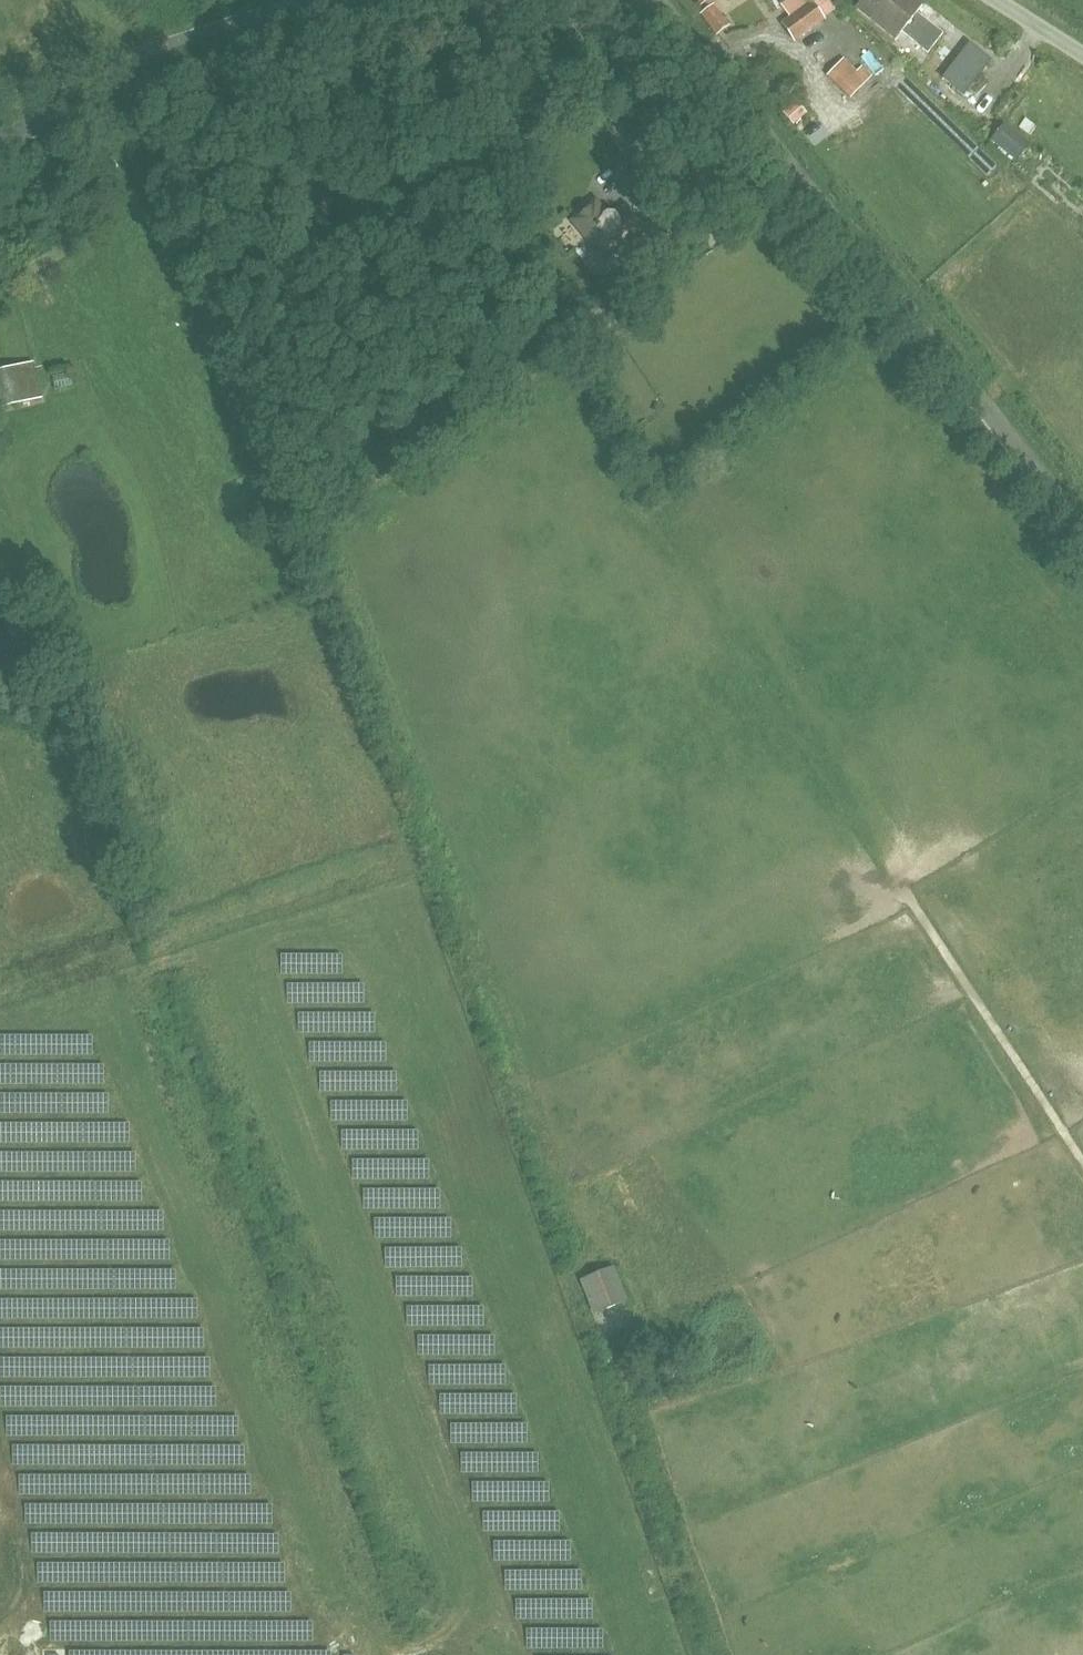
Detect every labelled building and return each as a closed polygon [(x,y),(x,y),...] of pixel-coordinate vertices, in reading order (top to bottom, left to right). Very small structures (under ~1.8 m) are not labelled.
[(701,14),(717,35),(730,26),(711,0),(698,0),(705,11),(701,14)] [(827,20),(812,0),(781,23),(796,43),(827,20)] [(881,0),(864,0),(857,9),(896,40),(902,32),(916,43),(916,44),(928,53),(936,43),(881,0)] [(936,43),(943,33),(917,13),(923,5),(916,0),(881,0),(936,43)] [(989,30),(982,25),(979,31),(985,35),(989,30)] [(957,60),(979,78),(993,60),(971,43),(957,60)] [(858,72),(844,59),(827,76),(851,100),(867,82),(857,73),(858,72)] [(979,78),(957,60),(942,78),(965,96),(979,78)] [(793,105),(783,113),(794,125),(803,117),(793,105)] [(1035,128),(1025,120),(1020,126),(1030,134),(1035,128)] [(1017,163),(1029,144),(1006,123),(992,141),(1017,163)] [(594,245),(597,249),(600,251),(605,253),(610,253),(614,252),(619,251),(623,248),(645,230),(626,207),(616,215),(606,214),(596,201),(573,220),(594,245)] [(575,304),(595,337),(619,319),(601,292),(575,304)] [(613,1266),(584,1278),(597,1312),(627,1300),(613,1266)]
